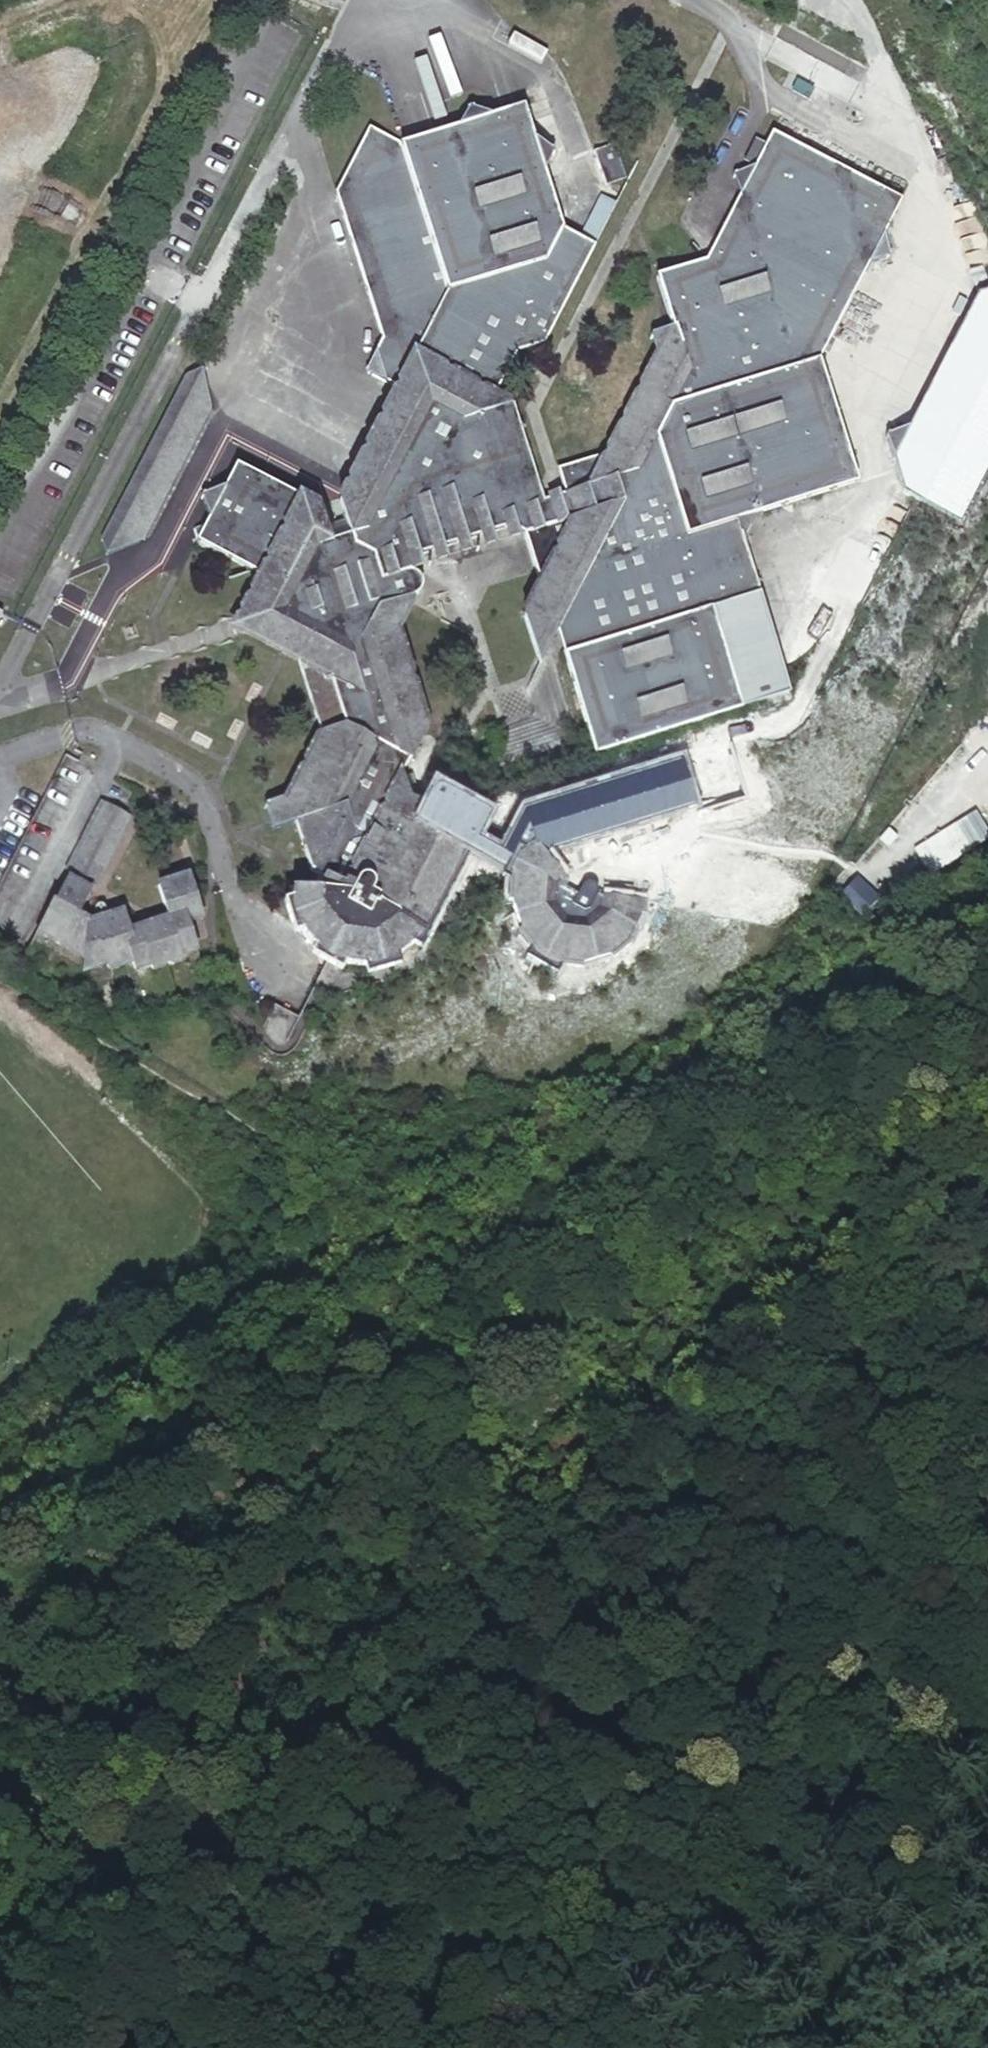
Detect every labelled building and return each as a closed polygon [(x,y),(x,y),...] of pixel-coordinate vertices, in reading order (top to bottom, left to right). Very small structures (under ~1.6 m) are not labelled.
[(409,351),(381,407),(356,455),(369,499),(353,504),(338,464),(318,453),(316,457),(254,426),(212,507),(272,536),(244,594),(321,634),(340,695),(302,766),(282,773),(290,801),(317,793),(338,857),(339,861),(316,859),(312,871),(302,874),(315,908),(323,905),(336,921),(333,927),(364,942),(367,938),(389,939),(392,944),(425,934),(424,927),(439,914),(445,918),(500,812),(459,792),(470,769),(469,763),(465,762),(460,761),(455,763),(448,775),(433,767),(423,735),(431,728),(451,687),(423,591),(440,559),(433,534),(445,530),(442,517),(525,489),(529,502),(548,497),(562,539),(544,573),(564,629),(582,600),(623,720),(774,670),(747,592),(764,564),(765,561),(790,553),(773,505),(790,471),(889,439),(851,312),(901,212),(921,205),(916,181),(933,147),(799,80),(781,115),(760,123),(764,149),(731,213),(682,231),(699,279),(677,288),(680,302),(679,308),(625,413),(582,426),(590,452),(568,460),(535,360),(516,349),(537,308),(567,296),(617,196),(583,179),(564,123),(576,102),(554,89),(543,56),(508,67),(490,58),(479,75),(419,96),(386,80),(350,147),(370,210),(398,294),(392,306),(409,351)] [(624,148),(605,184),(620,192),(637,155),(624,148)] [(943,380),(919,387),(938,446),(987,469),(987,293),(943,380)] [(200,339),(163,412),(119,502),(126,519),(162,505),(229,371),(219,333),(200,339)] [(150,788),(120,773),(85,842),(114,856),(150,788)] [(645,904),(646,899),(598,892),(584,922),(583,926),(553,922),(548,907),(554,894),(557,888),(538,837),(511,847),(498,874),(507,878),(503,888),(525,950),(547,960),(573,964),(625,945),(645,904)] [(110,862),(82,848),(50,909),(96,934),(97,950),(123,942),(125,949),(146,940),(149,949),(168,943),(170,948),(202,937),(201,930),(216,926),(207,899),(223,892),(207,844),(173,855),(184,890),(146,903),(140,882),(104,893),(97,889),(110,862)] [(837,895),(861,916),(879,895),(855,873),(837,895)]
